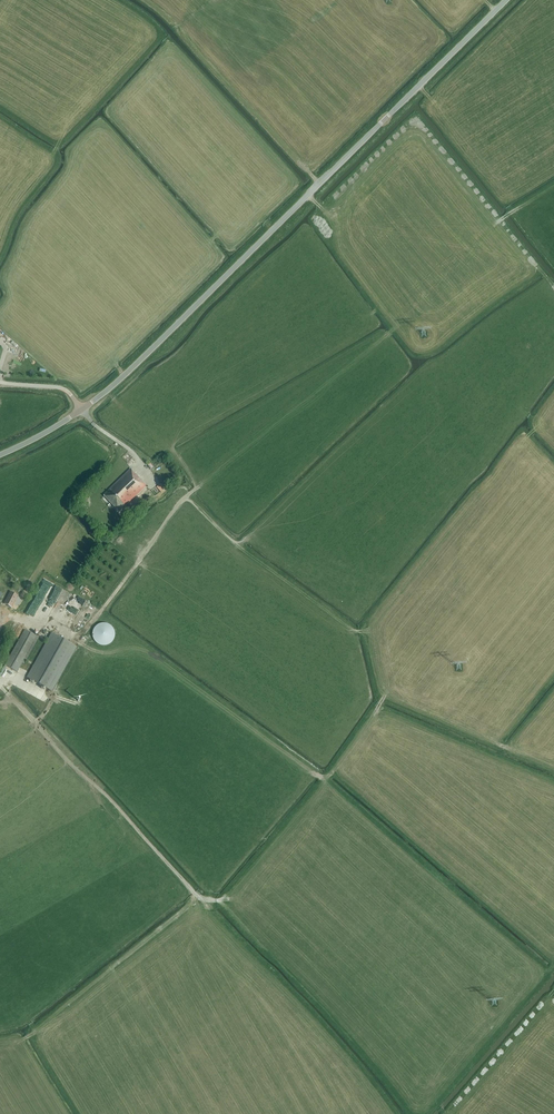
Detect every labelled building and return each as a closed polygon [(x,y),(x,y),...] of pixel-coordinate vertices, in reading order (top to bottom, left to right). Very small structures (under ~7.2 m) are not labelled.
[(5,337),(9,341),(14,337),(9,332),(5,337)] [(104,495),(104,496),(119,511),(119,512),(147,485),(131,469),(104,495)] [(162,493),(167,488),(162,483),(157,487),(162,493)] [(4,603),(11,608),(18,596),(10,592),(4,603)] [(99,624),(98,625),(96,626),(94,628),(93,630),(93,632),(93,634),(93,636),(93,638),(94,640),(96,642),(98,644),(99,645),(102,645),(104,645),(106,645),(108,645),(110,644),(112,642),(113,640),(114,638),(115,636),(115,634),(115,632),(114,630),(113,628),(112,626),(110,625),(108,624),(106,623),(104,623),(102,623),(99,624)] [(17,672),(22,663),(24,664),(39,637),(25,630),(5,665),(17,672)] [(76,647),(51,633),(27,677),(52,691),(76,647)]
